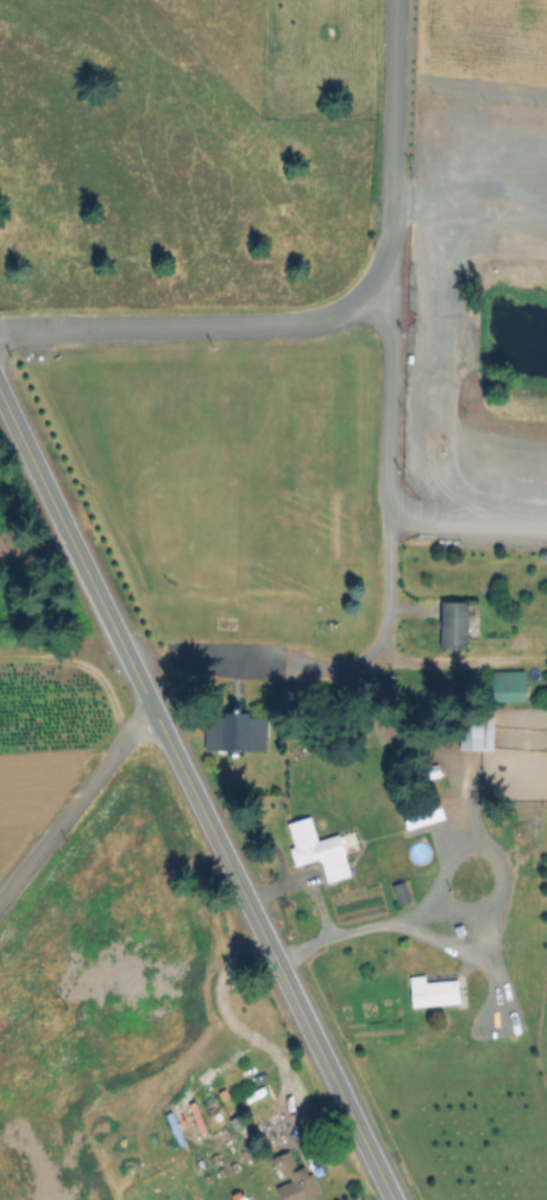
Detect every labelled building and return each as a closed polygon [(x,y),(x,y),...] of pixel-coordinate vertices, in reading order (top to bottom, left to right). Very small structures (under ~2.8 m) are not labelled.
[(467,601),(467,649),(440,649),(441,600),(467,601)] [(527,701),(495,701),(493,673),(526,671),(527,701)] [(268,715),(268,749),(206,749),(207,715),(268,715)] [(495,717),(495,749),(459,748),(460,717),(495,717)] [(445,817),(409,829),(402,810),(438,798),(445,817)] [(312,818),(317,840),(340,835),(351,876),(328,882),(322,858),(296,864),(293,849),(296,848),(290,824),(312,818)] [(411,900),(400,904),(394,886),(405,881),(411,900)] [(426,976),(426,982),(458,980),(460,1004),(414,1007),(411,976),(426,976)] [(279,1199),(313,1199),(316,1199),(295,1151),(272,1160),(284,1187),(275,1191),(279,1199)]
